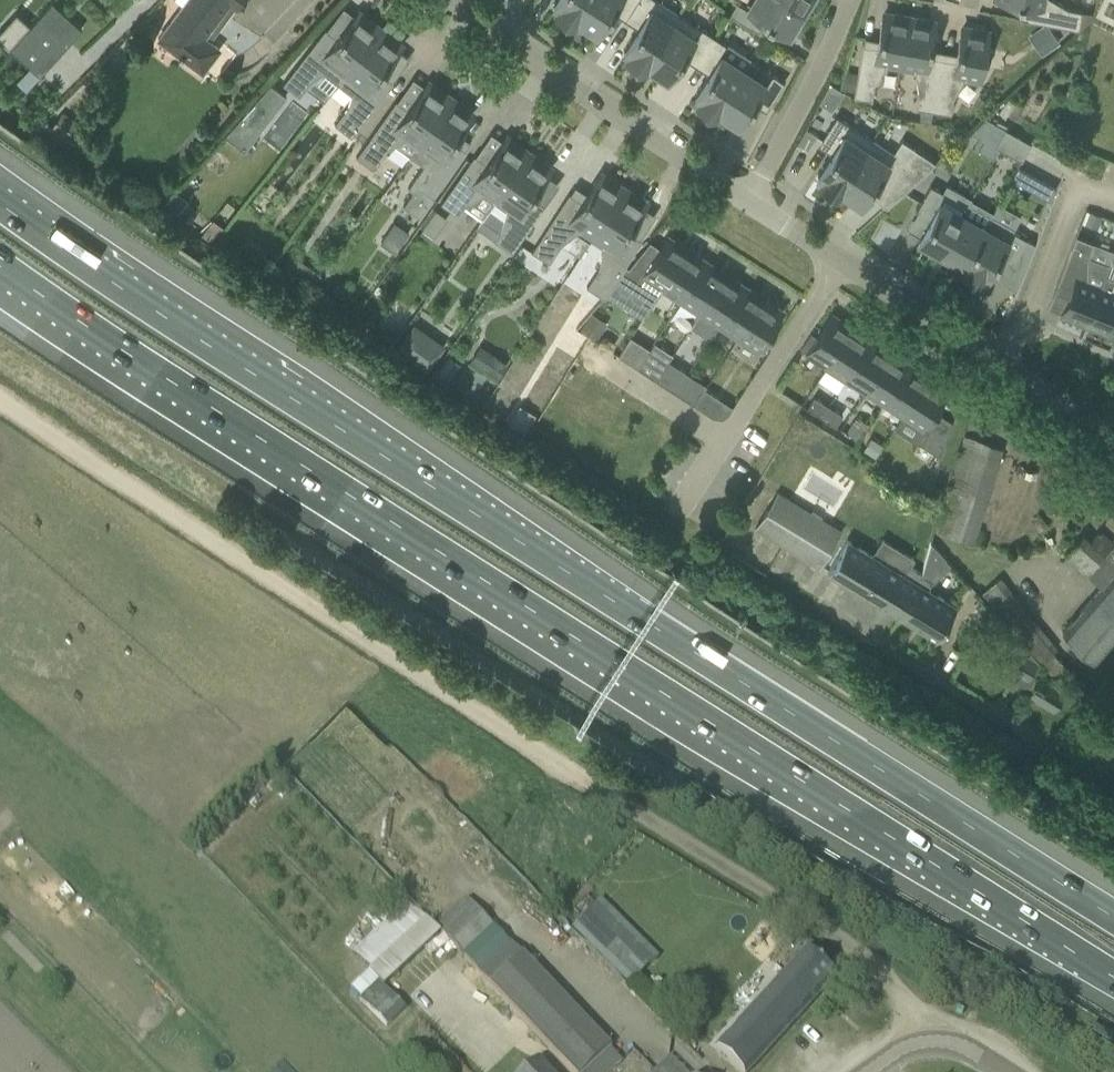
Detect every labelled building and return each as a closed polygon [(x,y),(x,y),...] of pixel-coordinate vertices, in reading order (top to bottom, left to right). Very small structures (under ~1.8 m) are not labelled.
[(156,38),(202,72),(221,47),(211,39),(241,0),(185,0),(156,38)] [(588,0),(555,0),(553,3),(557,6),(555,11),(573,22),(588,0)] [(636,0),(588,0),(573,22),(587,31),(589,27),(597,32),(614,5),(628,13),(636,0)] [(679,14),(658,0),(636,0),(628,13),(641,22),(623,49),(628,52),(626,56),(644,68),(679,14)] [(729,14),(753,28),(760,16),(788,33),(791,27),(795,30),(805,13),(784,0),(749,0),(745,7),(736,2),(729,14)] [(805,13),(813,0),(784,0),(805,13)] [(1028,4),(1026,18),(1078,28),(1081,9),(1066,7),(1055,0),(1006,0),(1028,4)] [(886,64),(900,66),(909,16),(889,12),(889,16),(882,15),(877,45),(863,43),(853,95),(872,99),(874,83),(886,64)] [(323,72),(337,83),(380,27),(364,15),(362,19),(356,14),(337,37),(325,28),(283,82),(299,95),(313,78),(323,72)] [(698,59),(713,36),(679,14),(644,68),(658,77),(660,73),(668,78),(685,51),(698,59)] [(38,16),(10,48),(40,75),(68,43),(38,16)] [(929,19),(909,16),(900,66),(914,69),(918,90),(915,106),(933,109),(942,57),(929,55),(934,25),(928,23),(929,19)] [(955,59),(942,57),(933,109),(950,113),(953,98),(964,78),(979,81),(983,63),(987,64),(990,49),(985,48),(988,34),(983,33),(983,29),(967,26),(966,30),(961,29),(955,59)] [(380,27),(337,83),(351,94),(348,105),(334,123),(351,136),(393,81),(381,71),(399,48),(393,43),(396,40),(380,27)] [(715,114),(743,68),(721,54),(727,45),(713,36),(698,59),(712,68),(694,95),(699,98),(696,102),(715,114)] [(743,68),(715,114),(728,122),(731,119),(738,123),(756,96),(769,105),(784,82),(749,59),(743,68)] [(270,83),(239,120),(256,133),(286,95),(270,83)] [(830,83),(819,102),(832,109),(842,89),(841,89),(830,83)] [(404,137),(416,145),(451,96),(434,84),(432,88),(425,84),(408,108),(396,99),(356,156),(373,168),(385,150),(404,137)] [(466,149),(454,140),(471,116),(464,111),(467,108),(451,96),(416,145),(410,154),(424,164),(408,187),(413,190),(403,205),(419,216),(433,196),(466,149)] [(819,181),(835,192),(870,137),(836,115),(821,138),(834,147),(817,174),(822,177),(819,181)] [(1031,143),(1005,128),(995,146),(1021,160),(1031,143)] [(906,160),(870,137),(835,192),(851,202),(854,198),(861,203),(879,176),(902,191),(935,161),(914,147),(906,160)] [(489,183),(501,191),(529,151),(512,139),(510,143),(504,139),(486,163),(474,154),(440,202),(458,214),(470,196),(489,183)] [(529,151),(501,191),(512,199),(506,221),(494,239),(511,251),(544,204),(532,195),(549,171),(543,166),(545,163),(529,151)] [(1014,183),(1049,194),(1053,181),(1018,170),(1014,183)] [(579,229),(591,237),(624,187),(607,176),(605,179),(598,175),(582,200),(569,192),(531,250),(549,261),(561,243),(579,229)] [(917,207),(931,215),(918,239),(925,244),(923,248),(938,257),(962,213),(971,199),(947,185),(943,192),(930,184),(917,207)] [(624,187),(591,237),(603,244),(598,267),(586,285),(604,297),(616,279),(625,265),(641,239),(628,230),(645,205),(638,201),(640,197),(624,187)] [(433,207),(424,232),(437,236),(445,211),(433,207)] [(938,257),(953,265),(956,261),(963,265),(985,226),(984,226),(962,213),(938,257)] [(985,226),(963,265),(964,265),(961,269),(980,280),(983,276),(986,277),(999,253),(1013,261),(1026,238),(1012,230),(1014,227),(991,214),(984,226),(985,226)] [(213,218),(201,233),(211,241),(223,227),(213,218)] [(396,219),(384,237),(397,246),(410,228),(396,219)] [(625,265),(616,279),(643,297),(635,310),(642,315),(642,316),(651,302),(661,287),(685,251),(677,246),(677,241),(667,235),(659,247),(649,240),(628,267),(625,265)] [(1086,324),(1087,321),(1085,321),(1100,284),(1087,279),(1088,256),(1093,242),(1076,235),(1056,284),(1070,290),(1060,314),(1086,324)] [(661,287),(680,299),(705,260),(697,254),(693,256),(685,251),(661,287)] [(680,299),(699,312),(723,275),(715,270),(715,266),(705,260),(680,299)] [(699,312),(719,324),(744,285),(735,279),(731,280),(723,275),(699,312)] [(1100,284),(1085,321),(1087,321),(1095,324),(1096,328),(1106,332),(1113,311),(1113,289),(1100,284)] [(719,324),(738,336),(761,300),(753,295),(753,291),(744,285),(719,324)] [(761,300),(738,336),(758,349),(782,310),(773,303),(768,305),(761,300)] [(1106,332),(1113,335),(1113,311),(1106,332)] [(842,324),(842,320),(832,313),(806,353),(826,365),(850,329),(842,324)] [(826,365),(845,378),(870,338),(862,332),(857,334),(850,329),(826,365)] [(439,349),(411,330),(398,349),(425,368),(439,349)] [(637,367),(649,347),(630,335),(618,354),(637,367)] [(880,348),(880,344),(870,338),(845,378),(864,390),(888,353),(880,348)] [(651,376),(667,350),(654,341),(649,347),(637,367),(651,376)] [(479,344),(472,361),(502,373),(509,356),(479,344)] [(864,390),(884,403),(909,363),(900,357),(895,358),(888,353),(864,390)] [(884,403),(902,415),(926,378),(918,373),(918,369),(909,363),(884,403)] [(682,385),(689,374),(679,367),(667,386),(677,393),(682,385)] [(686,399),(698,380),(689,374),(682,385),(677,393),(686,399)] [(947,388),(938,382),(933,383),(926,378),(902,415),(922,428),(947,388)] [(705,388),(694,404),(710,414),(721,398),(705,388)] [(806,407),(821,416),(828,404),(814,395),(806,407)] [(842,414),(828,404),(821,416),(835,425),(842,414)] [(509,422),(508,423),(524,433),(525,431),(531,421),(515,411),(509,422)] [(1046,490),(1041,504),(1071,515),(1084,479),(1064,472),(1055,494),(1046,490)] [(756,527),(819,565),(839,531),(776,493),(756,527)] [(959,493),(946,534),(973,542),(986,501),(959,493)] [(1065,555),(1067,556),(1061,561),(1074,573),(1079,567),(1086,572),(1112,541),(1099,530),(1090,540),(1083,534),(1065,555)] [(827,570),(882,604),(906,564),(909,566),(914,557),(882,538),(872,556),(846,540),(827,570)] [(909,566),(906,564),(882,604),(936,637),(955,605),(927,588),(932,580),(931,579),(943,559),(944,560),(946,558),(931,542),(930,542),(921,573),(909,566)] [(1061,631),(1094,659),(1113,636),(1113,569),(1061,631)] [(1033,684),(1039,674),(1044,665),(1037,658),(1034,662),(1028,657),(1020,668),(1026,672),(1022,677),(1033,684)] [(1053,708),(1064,689),(1039,674),(1033,684),(1028,692),(1053,708)] [(436,927),(575,1071),(610,1071),(622,1060),(466,897),(436,927)] [(589,908),(570,928),(628,984),(657,957),(599,899),(589,908)] [(834,977),(804,950),(715,1051),(739,1071),(748,1071),(834,977)] [(524,1071),(550,1071),(538,1059),(524,1071)] [(664,1061),(653,1071),(675,1071),(664,1061)]
